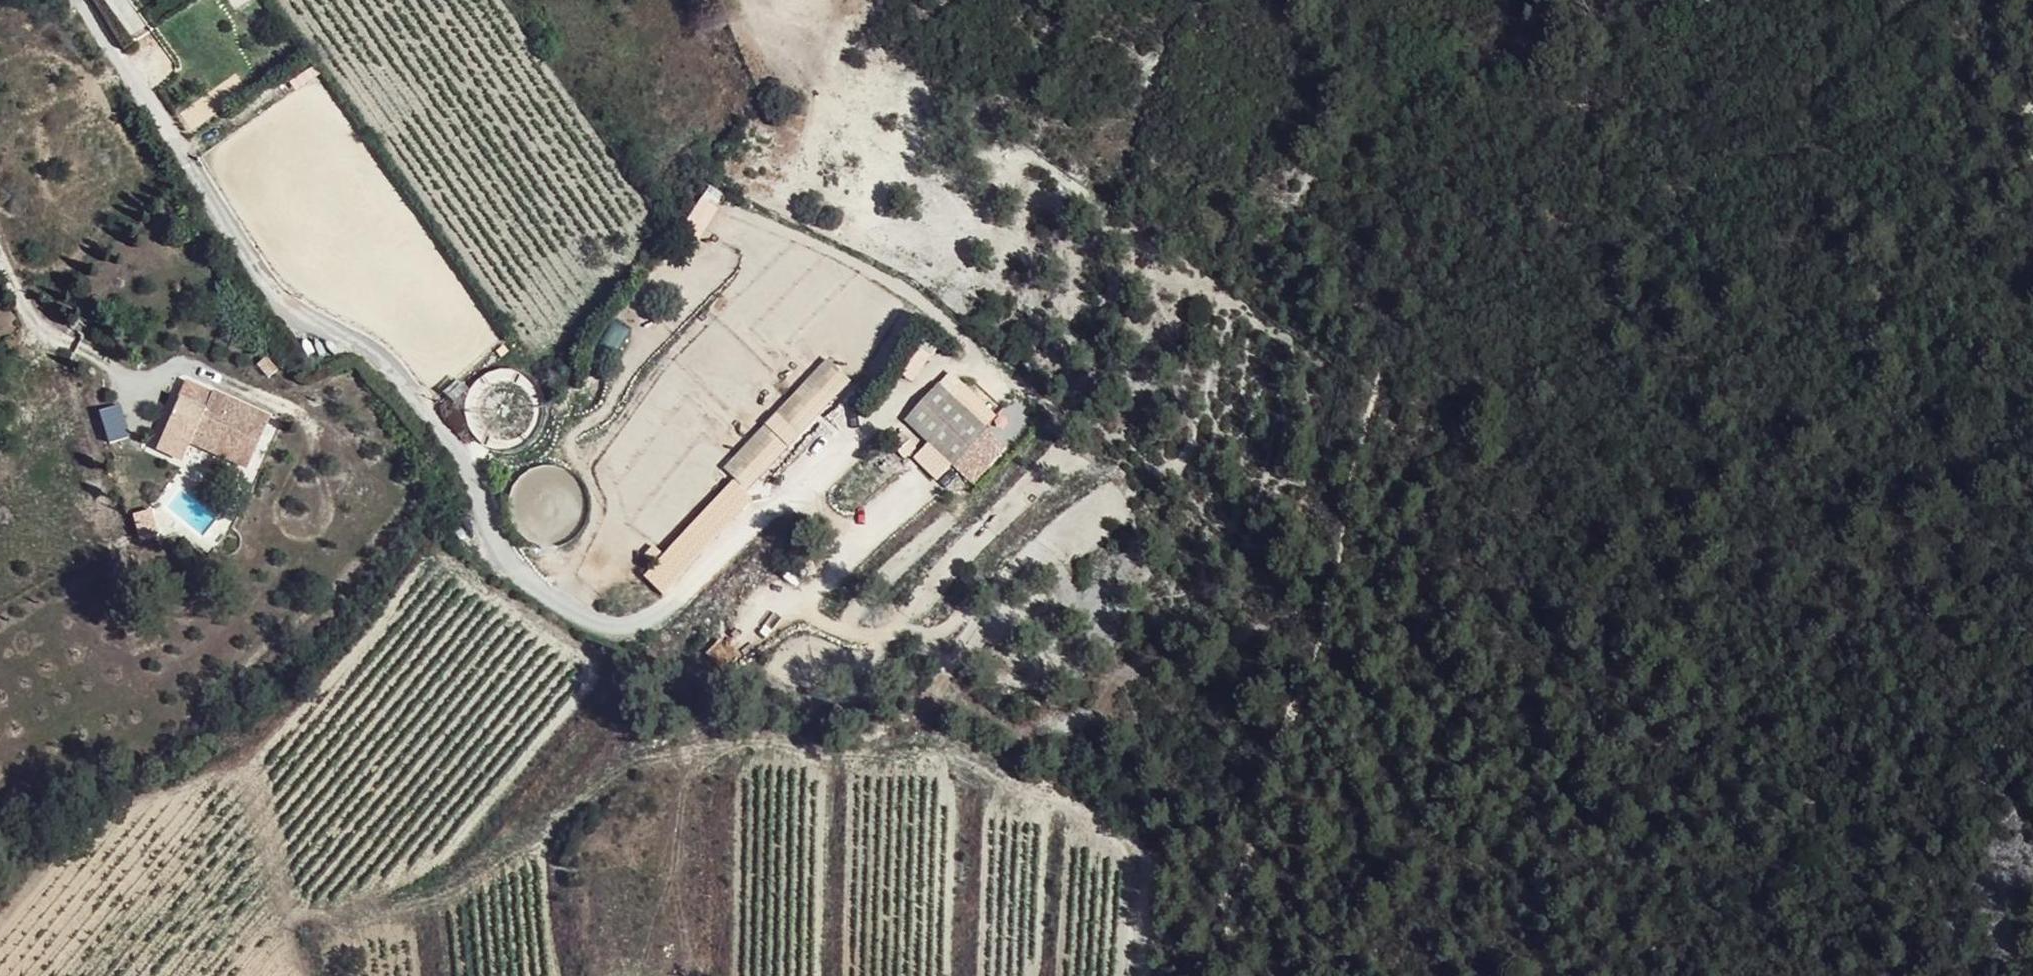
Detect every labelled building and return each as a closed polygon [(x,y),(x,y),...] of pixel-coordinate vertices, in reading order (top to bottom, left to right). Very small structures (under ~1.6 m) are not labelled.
[(827,358),(721,466),(743,489),(851,381),(827,358)] [(947,370),(900,420),(925,443),(912,457),(937,480),(953,463),(974,482),(1005,450),(983,430),(996,416),(947,370)] [(270,414),(184,382),(157,449),(183,462),(192,446),(249,469),(270,414)] [(183,462),(157,449),(153,457),(180,469),(183,462)] [(731,478),(643,573),(664,592),(753,498),(743,489),(731,478)] [(148,512),(131,516),(137,541),(155,536),(148,512)]
